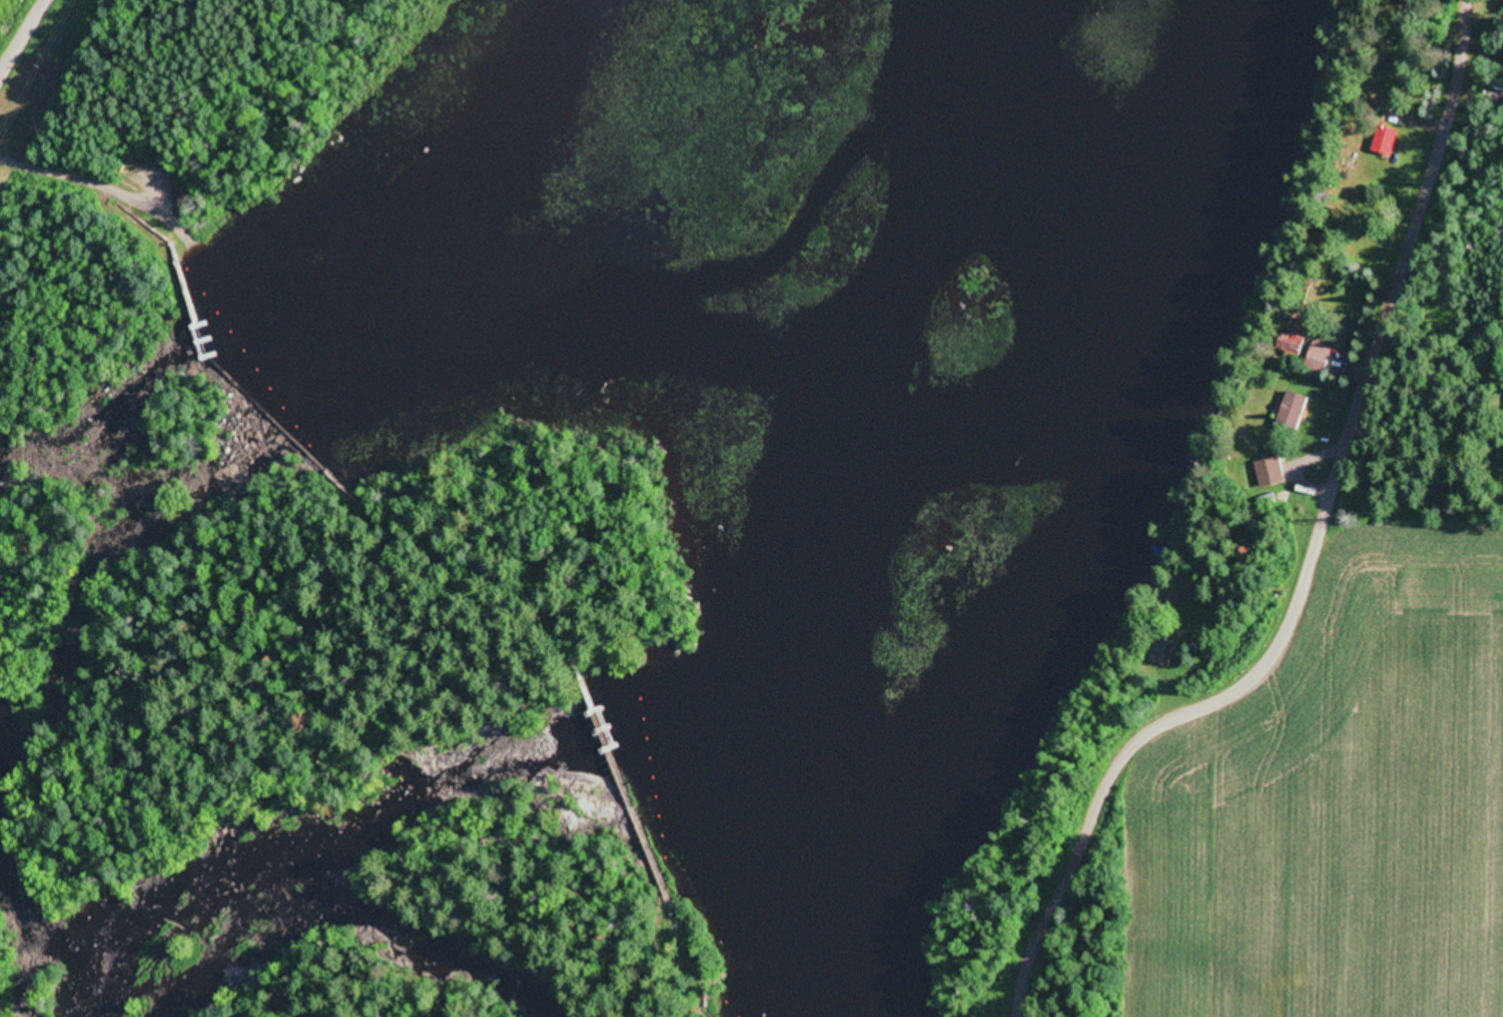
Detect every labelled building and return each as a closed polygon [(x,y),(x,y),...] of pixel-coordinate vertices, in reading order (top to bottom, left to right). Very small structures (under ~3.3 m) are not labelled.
[(1397,128),(1377,124),(1371,150),(1391,154),(1397,128)] [(1326,369),(1335,344),(1315,337),(1306,362),(1326,369)] [(1298,429),(1309,394),(1288,387),(1277,423),(1298,429)] [(1261,484),(1285,479),(1280,453),(1256,457),(1261,484)]
